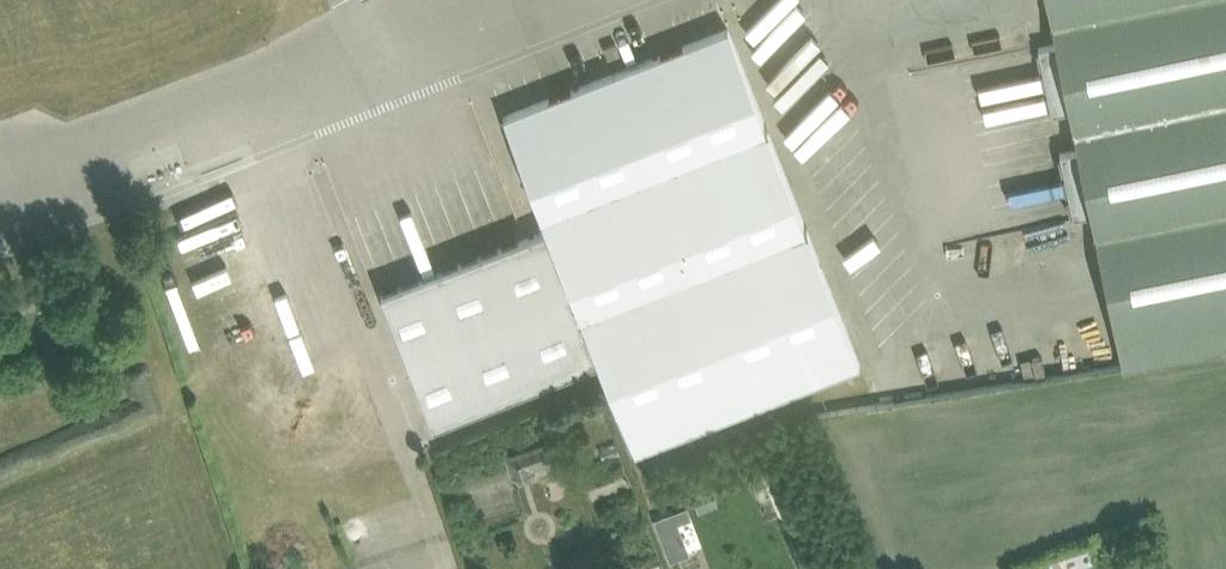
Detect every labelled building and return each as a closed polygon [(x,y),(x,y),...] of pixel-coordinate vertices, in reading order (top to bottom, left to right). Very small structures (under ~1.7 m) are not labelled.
[(1057,43),(1039,47),(1052,111),(1070,108),(1079,149),(1061,153),(1074,217),(1092,214),(1123,367),(1225,346),(1225,0),(1048,0),(1057,43)] [(729,28),(505,115),(549,228),(383,293),(435,425),(601,360),(636,450),(860,362),(729,28)] [(306,275),(287,282),(316,355),(330,350),(324,334),(361,320),(331,245),(299,257),(306,275)] [(549,448),(507,460),(512,476),(522,481),(532,479),(536,471),(535,467),(553,462),(549,448)] [(349,481),(335,486),(358,548),(372,543),(349,481)] [(656,518),(672,560),(690,553),(678,522),(692,517),(688,506),(656,518)]
